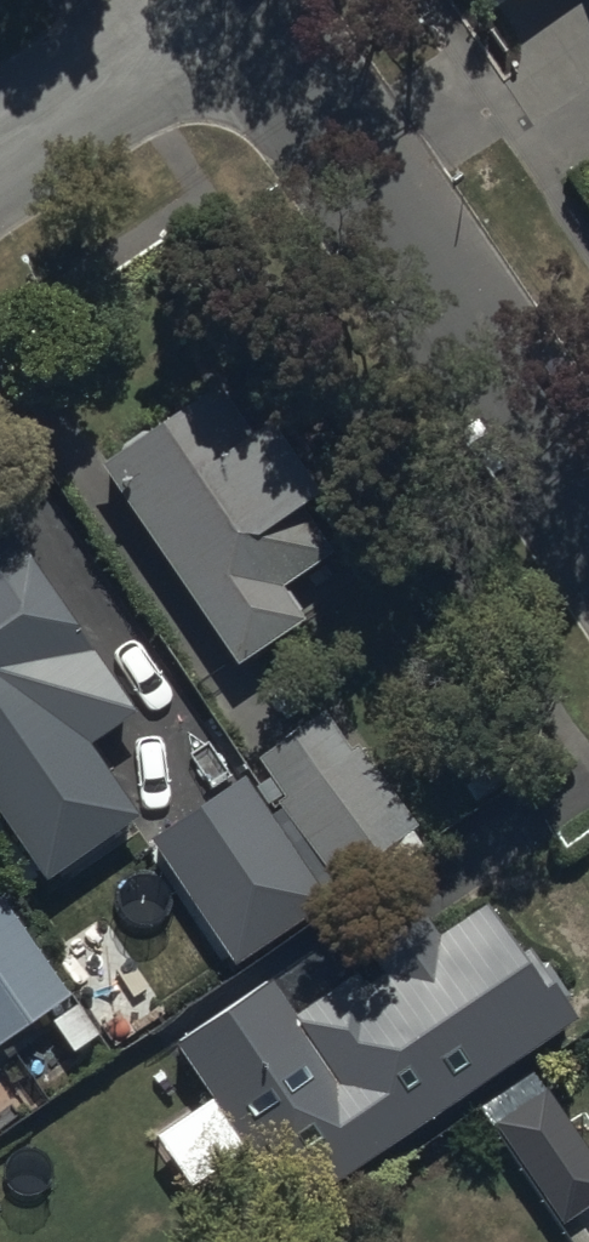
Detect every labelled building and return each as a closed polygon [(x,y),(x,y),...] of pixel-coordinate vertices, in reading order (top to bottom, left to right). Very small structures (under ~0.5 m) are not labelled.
[(220,371),(94,456),(207,624),(231,659),(303,610),(280,575),(333,539),(220,371)] [(50,875),(137,815),(91,748),(141,714),(0,510),(0,803),(50,875)] [(258,752),(355,896),(425,849),(328,705),(258,752)] [(233,965),(330,900),(246,776),(149,841),(233,965)] [(290,1209),(573,1019),(485,888),(294,1017),(269,980),(177,1042),(290,1209)] [(72,990),(4,890),(0,893),(0,1039),(72,990)] [(588,1218),(588,1141),(557,1093),(501,1131),(569,1231),(588,1218)]
